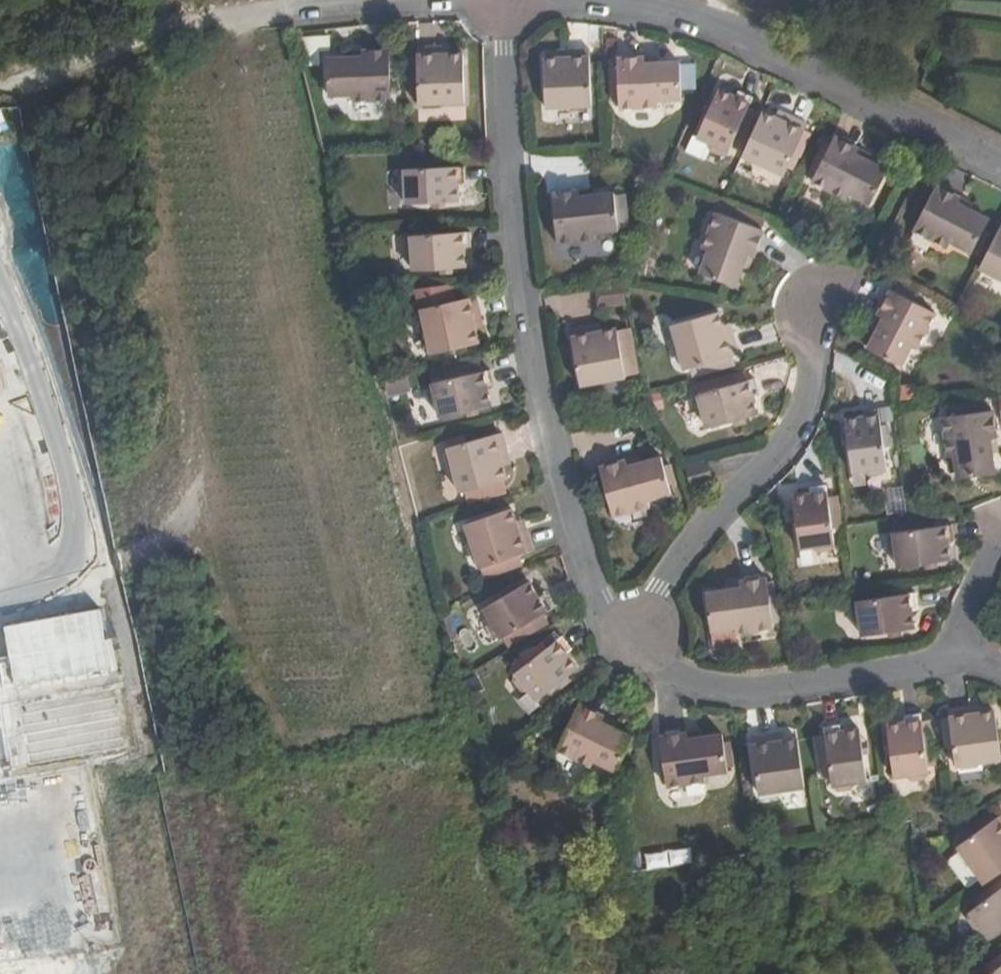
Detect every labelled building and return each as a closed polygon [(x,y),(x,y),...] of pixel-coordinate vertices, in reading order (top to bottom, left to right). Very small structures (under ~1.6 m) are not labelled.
[(439,52),(439,44),(417,45),(417,100),(463,99),(463,52),(447,52),(439,52)] [(588,46),(564,47),(565,55),(557,55),(542,55),(544,104),(590,102),(588,46)] [(386,47),(360,48),(361,56),(349,56),(326,57),(328,94),(350,94),(351,101),(388,99),(386,47)] [(643,62),(642,55),(616,55),(618,107),(656,106),(656,98),(679,98),(678,61),(655,62),(643,62)] [(709,102),(704,113),(694,135),(707,141),(707,151),(720,156),(727,150),(751,98),(735,90),(732,97),(715,89),(709,102)] [(699,110),(704,113),(709,102),(703,99),(699,110)] [(780,107),(776,116),(781,119),(785,110),(780,107)] [(776,116),(763,111),(743,153),(783,172),(806,120),(785,110),(781,119),(776,116)] [(707,141),(694,135),(691,134),(684,150),(704,158),(707,151),(707,141)] [(854,154),(857,147),(834,136),(810,181),(844,198),(848,191),(870,202),(885,171),(864,160),(854,154)] [(868,153),(857,147),(854,154),(864,160),(868,153)] [(433,200),(446,200),(457,199),(456,180),(463,180),(463,164),(405,166),(398,172),(398,185),(405,190),(405,201),(433,200)] [(955,204),(958,198),(935,186),(911,231),(945,249),(949,243),(969,255),(987,221),(966,210),(955,204)] [(579,194),(578,187),(551,191),(557,240),(595,237),(594,229),(617,227),(612,190),(590,193),(579,194)] [(969,204),(958,198),(955,204),(966,210),(969,204)] [(736,284),(744,263),(747,252),(755,255),(764,229),(717,211),(703,247),(708,250),(701,271),(736,284)] [(999,229),(976,272),(1000,285),(1000,230),(999,229)] [(441,266),(453,266),(465,265),(464,247),(471,248),(469,230),(409,234),(401,239),(402,252),(411,256),(412,268),(441,266)] [(747,252),(744,263),(750,266),(755,255),(747,252)] [(453,273),(453,266),(441,266),(441,274),(453,273)] [(624,284),(600,287),(602,303),(626,301),(624,284)] [(889,288),(878,311),(883,315),(878,326),(868,346),(900,363),(911,344),(917,347),(934,311),(889,288)] [(471,342),(468,326),(467,320),(475,318),(468,295),(414,308),(423,352),(471,342)] [(729,331),(726,325),(722,310),(675,322),(688,367),(741,353),(735,330),(729,331)] [(883,315),(878,311),(872,323),(878,326),(883,315)] [(467,320),(468,326),(476,324),(475,318),(467,320)] [(594,331),(593,324),(571,328),(580,383),(624,376),(616,328),(602,329),(594,331)] [(480,357),(469,359),(471,372),(482,369),(480,357)] [(469,359),(429,367),(432,380),(471,372),(469,359)] [(478,406),(490,403),(486,386),(494,384),(490,368),(482,369),(471,372),(432,380),(432,382),(425,387),(429,398),(436,401),(440,414),(464,409),(478,406)] [(733,418),(745,415),(758,412),(753,395),(760,392),(755,376),(701,391),(694,398),(697,411),(706,414),(709,424),(733,418)] [(846,432),(848,444),(851,469),(864,467),(869,473),(883,471),(886,463),(877,405),(860,408),(862,416),(844,418),(846,432)] [(479,413),(478,406),(464,409),(466,416),(479,413)] [(993,471),(991,448),(989,437),(996,436),(992,410),(941,417),(947,454),(954,453),(957,476),(993,471)] [(747,421),(745,415),(733,418),(735,425),(747,421)] [(500,431),(445,445),(457,492),(462,490),(465,501),(497,493),(494,482),(502,480),(506,480),(501,462),(500,456),(506,455),(500,431)] [(989,437),(991,448),(998,447),(996,436),(989,437)] [(636,456),(625,460),(627,466),(639,462),(636,456)] [(627,466),(625,460),(600,466),(612,515),(649,506),(647,498),(668,492),(660,458),(639,462),(627,466)] [(708,462),(690,467),(695,485),(713,481),(708,462)] [(502,480),(494,482),(497,493),(505,491),(502,480)] [(793,493),(795,507),(796,518),(800,544),(812,543),(813,547),(817,550),(831,548),(834,539),(827,481),(811,483),(812,491),(793,493)] [(481,565),(518,553),(532,549),(524,525),(518,527),(516,521),(510,507),(466,522),(480,565),(481,565)] [(796,518),(795,507),(788,508),(790,518),(796,518)] [(922,562),(935,560),(948,559),(946,540),(953,540),(951,523),(894,529),(887,538),(888,547),(896,549),(897,564),(922,562)] [(522,562),(518,553),(481,565),(484,575),(522,562)] [(764,575),(737,579),(739,588),(727,589),(705,592),(710,627),(732,625),(733,632),(771,627),(764,575)] [(739,588),(737,579),(726,581),(727,589),(739,588)] [(529,580),(517,587),(507,593),(484,607),(490,617),(486,624),(493,636),(498,636),(503,637),(514,630),(519,639),(558,615),(544,593),(538,596),(529,580)] [(507,593),(517,587),(514,582),(503,588),(507,593)] [(886,629),(897,628),(911,627),(909,607),(916,607),(913,591),(858,598),(851,604),(853,617),(860,621),(861,633),(886,629)] [(898,636),(897,628),(886,629),(887,637),(898,636)] [(552,686),(561,678),(572,671),(561,656),(567,651),(556,638),(510,673),(507,683),(515,691),(521,690),(530,703),(552,686)] [(566,683),(561,678),(552,686),(556,691),(566,683)] [(601,720),(603,714),(578,701),(557,748),(592,765),(595,759),(616,768),(631,735),(611,725),(601,720)] [(971,704),(948,707),(956,764),(1000,757),(1000,756),(995,709),(979,711),(973,713),(971,704)] [(887,722),(888,735),(890,747),(894,772),(907,771),(912,776),(924,775),(927,768),(929,767),(920,710),(903,712),(904,720),(887,722)] [(613,719),(603,714),(601,720),(611,725),(613,719)] [(864,750),(862,738),(861,726),(840,728),(840,723),(824,725),(832,782),(836,782),(839,787),(851,785),(854,779),(867,777),(864,750)] [(699,727),(685,730),(687,736),(700,734),(699,727)] [(687,736),(685,730),(660,733),(667,783),(706,778),(706,771),(728,768),(722,731),(700,734),(687,736)] [(781,730),(774,731),(775,740),(782,738),(781,730)] [(775,740),(774,731),(752,734),(759,791),(805,785),(798,736),(782,738),(775,740)] [(890,747),(888,735),(882,735),(884,747),(890,747)] [(957,777),(981,776),(980,764),(957,765),(957,777)] [(984,883),(1000,870),(1000,812),(996,816),(991,810),(959,832),(964,838),(956,843),(984,883)] [(127,935),(114,870),(52,882),(65,947),(127,935)] [(1000,931),(1000,881),(971,902),(974,907),(969,911),(971,915),(967,921),(975,932),(983,931),(989,939),(1000,931)] [(1000,965),(1000,954),(982,967),(988,973),(989,973),(1000,965)] [(989,973),(1000,973),(1000,965),(989,973)]
